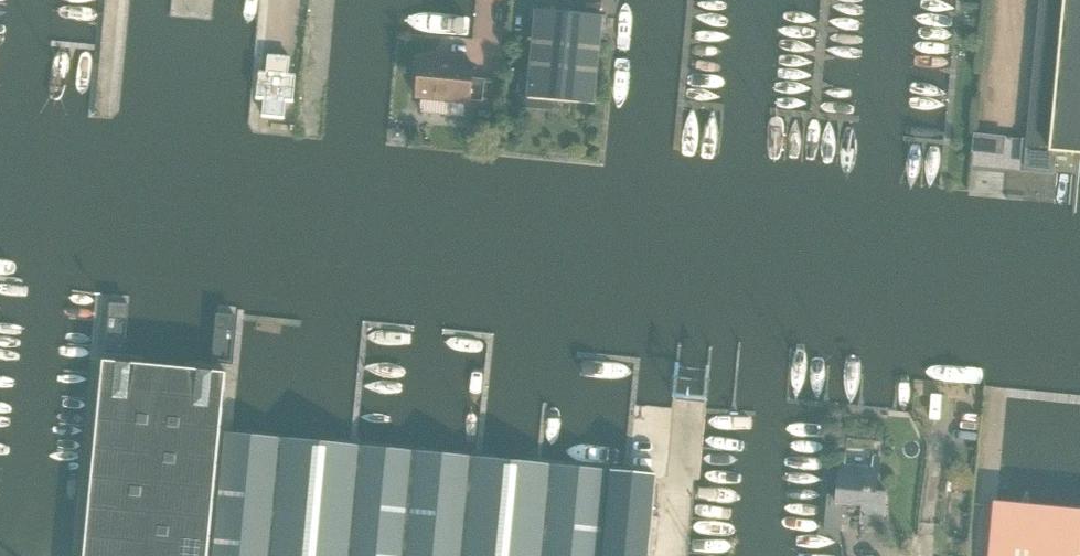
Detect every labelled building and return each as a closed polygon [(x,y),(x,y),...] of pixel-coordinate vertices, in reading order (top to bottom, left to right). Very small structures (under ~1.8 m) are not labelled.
[(1025,148),(1079,153),(1079,0),(1039,0),(1025,148)] [(552,100),(594,104),(602,15),(536,9),(530,73),(521,73),(518,106),(551,109),(552,100)] [(472,78),(473,65),(421,60),(417,95),(483,101),(485,79),(472,78)] [(226,372),(103,360),(84,555),(208,555),(226,372)] [(671,515),(666,514),(652,513),(656,476),(226,434),(214,555),(667,555),(671,515)] [(860,523),(883,526),(886,492),(877,491),(880,457),(873,457),(872,468),(845,465),(846,454),(840,453),(836,495),(827,494),(824,529),(841,531),(844,503),(862,505),(860,523)] [(994,502),(989,555),(1079,555),(1079,510),(994,502)]
